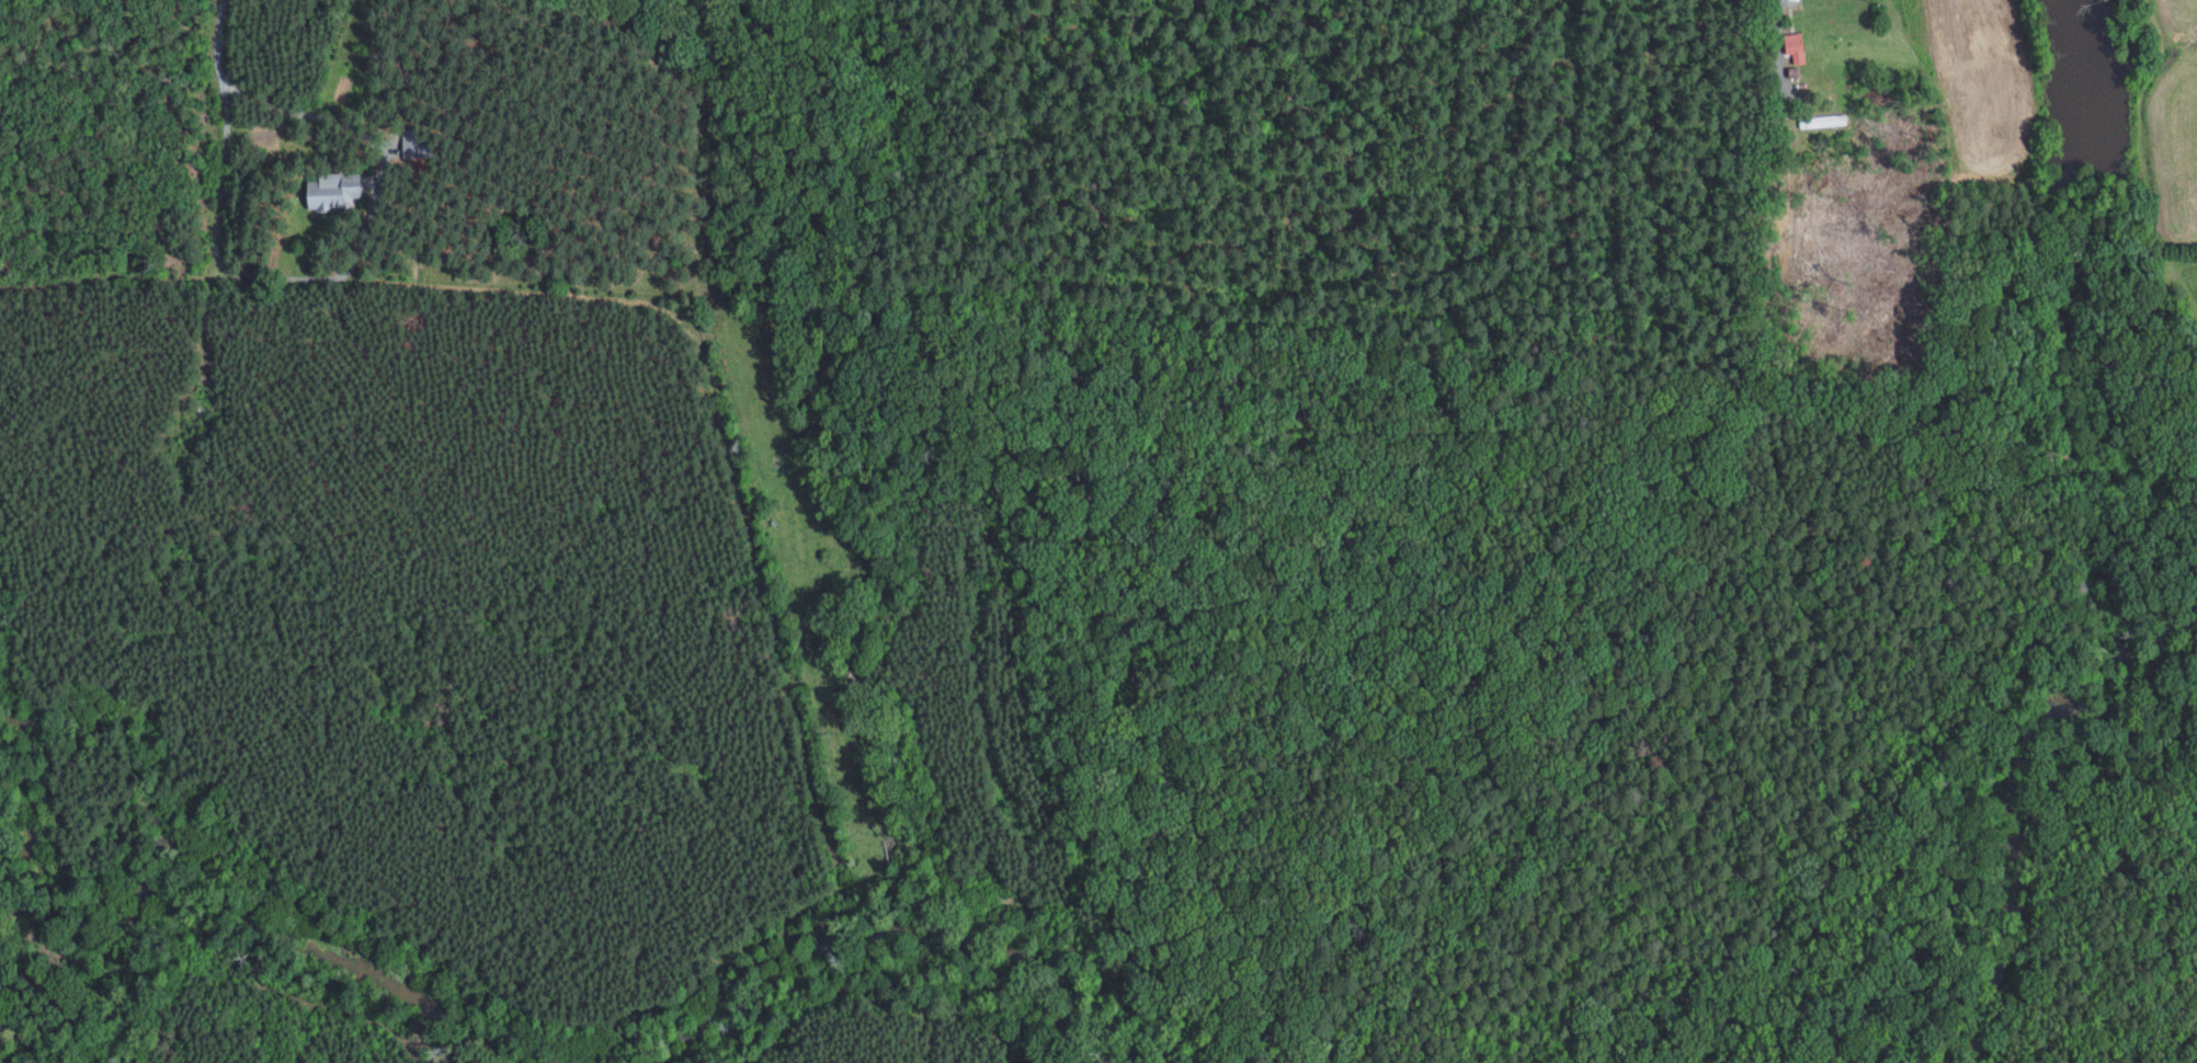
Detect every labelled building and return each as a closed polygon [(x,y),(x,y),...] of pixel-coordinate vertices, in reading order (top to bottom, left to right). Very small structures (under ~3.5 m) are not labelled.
[(1806,62),(1802,31),(1783,34),(1786,54),(1791,53),(1793,64),(1806,62)] [(312,177),(310,209),(353,210),(354,196),(364,197),(364,179),(312,177)]
